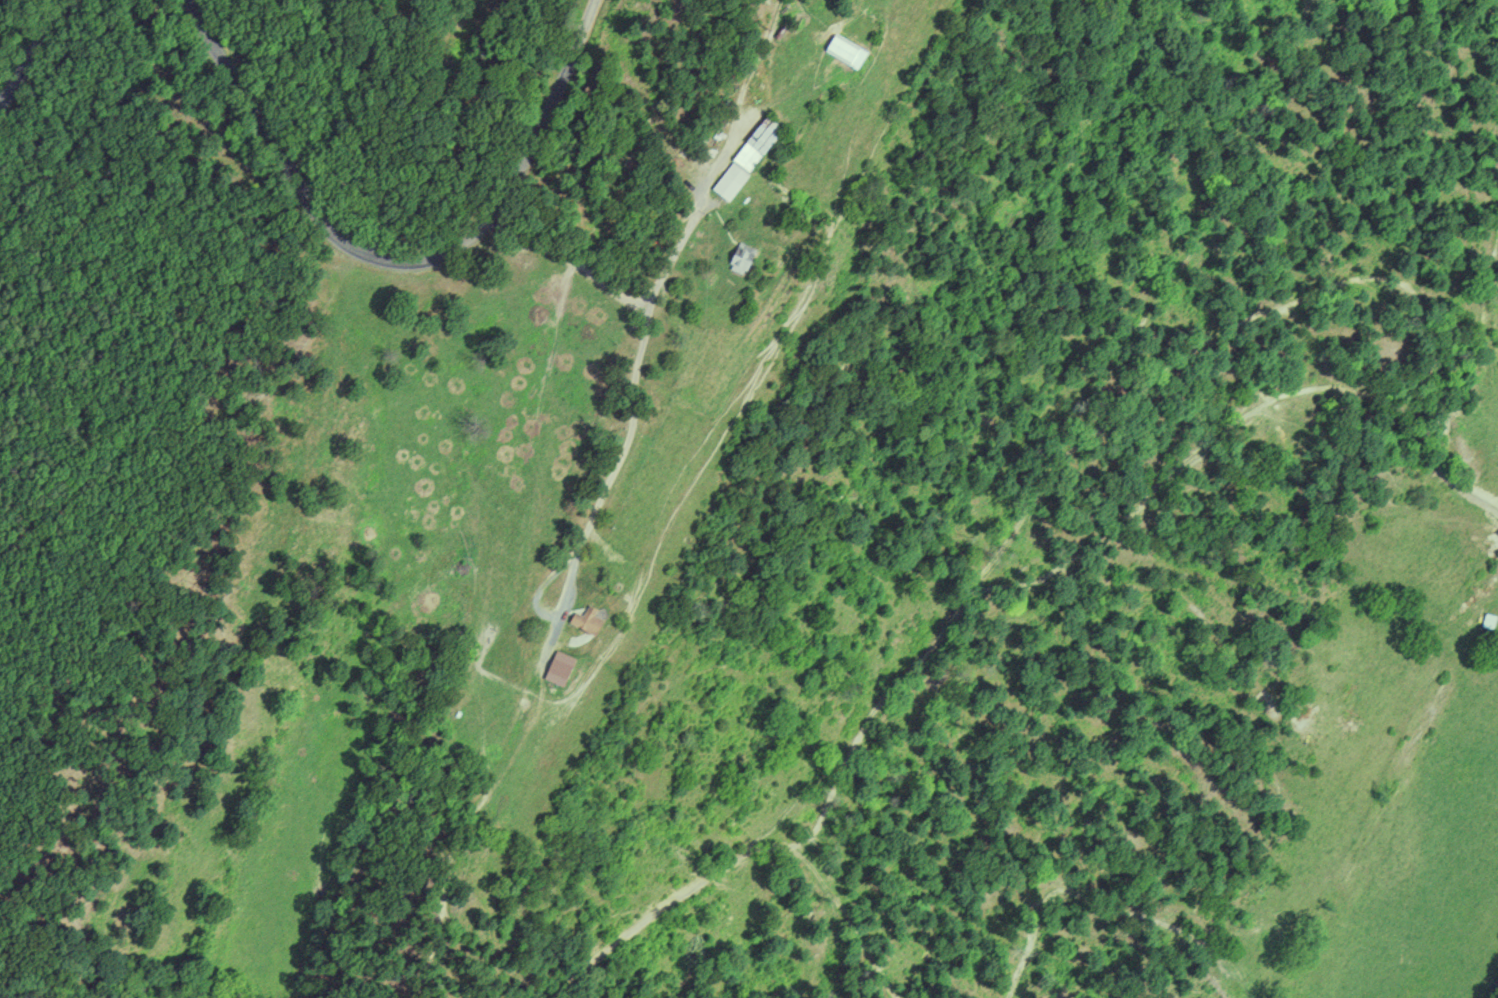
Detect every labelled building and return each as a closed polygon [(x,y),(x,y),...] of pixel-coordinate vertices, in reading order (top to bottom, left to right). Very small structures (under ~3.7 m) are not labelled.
[(858,69),(867,51),(834,34),(825,51),(858,69)] [(712,189),(729,202),(782,127),(765,115),(712,189)] [(727,259),(735,275),(754,265),(746,250),(727,259)] [(597,609),(588,605),(583,615),(575,611),(569,623),(595,635),(603,619),(594,615),(597,609)]
